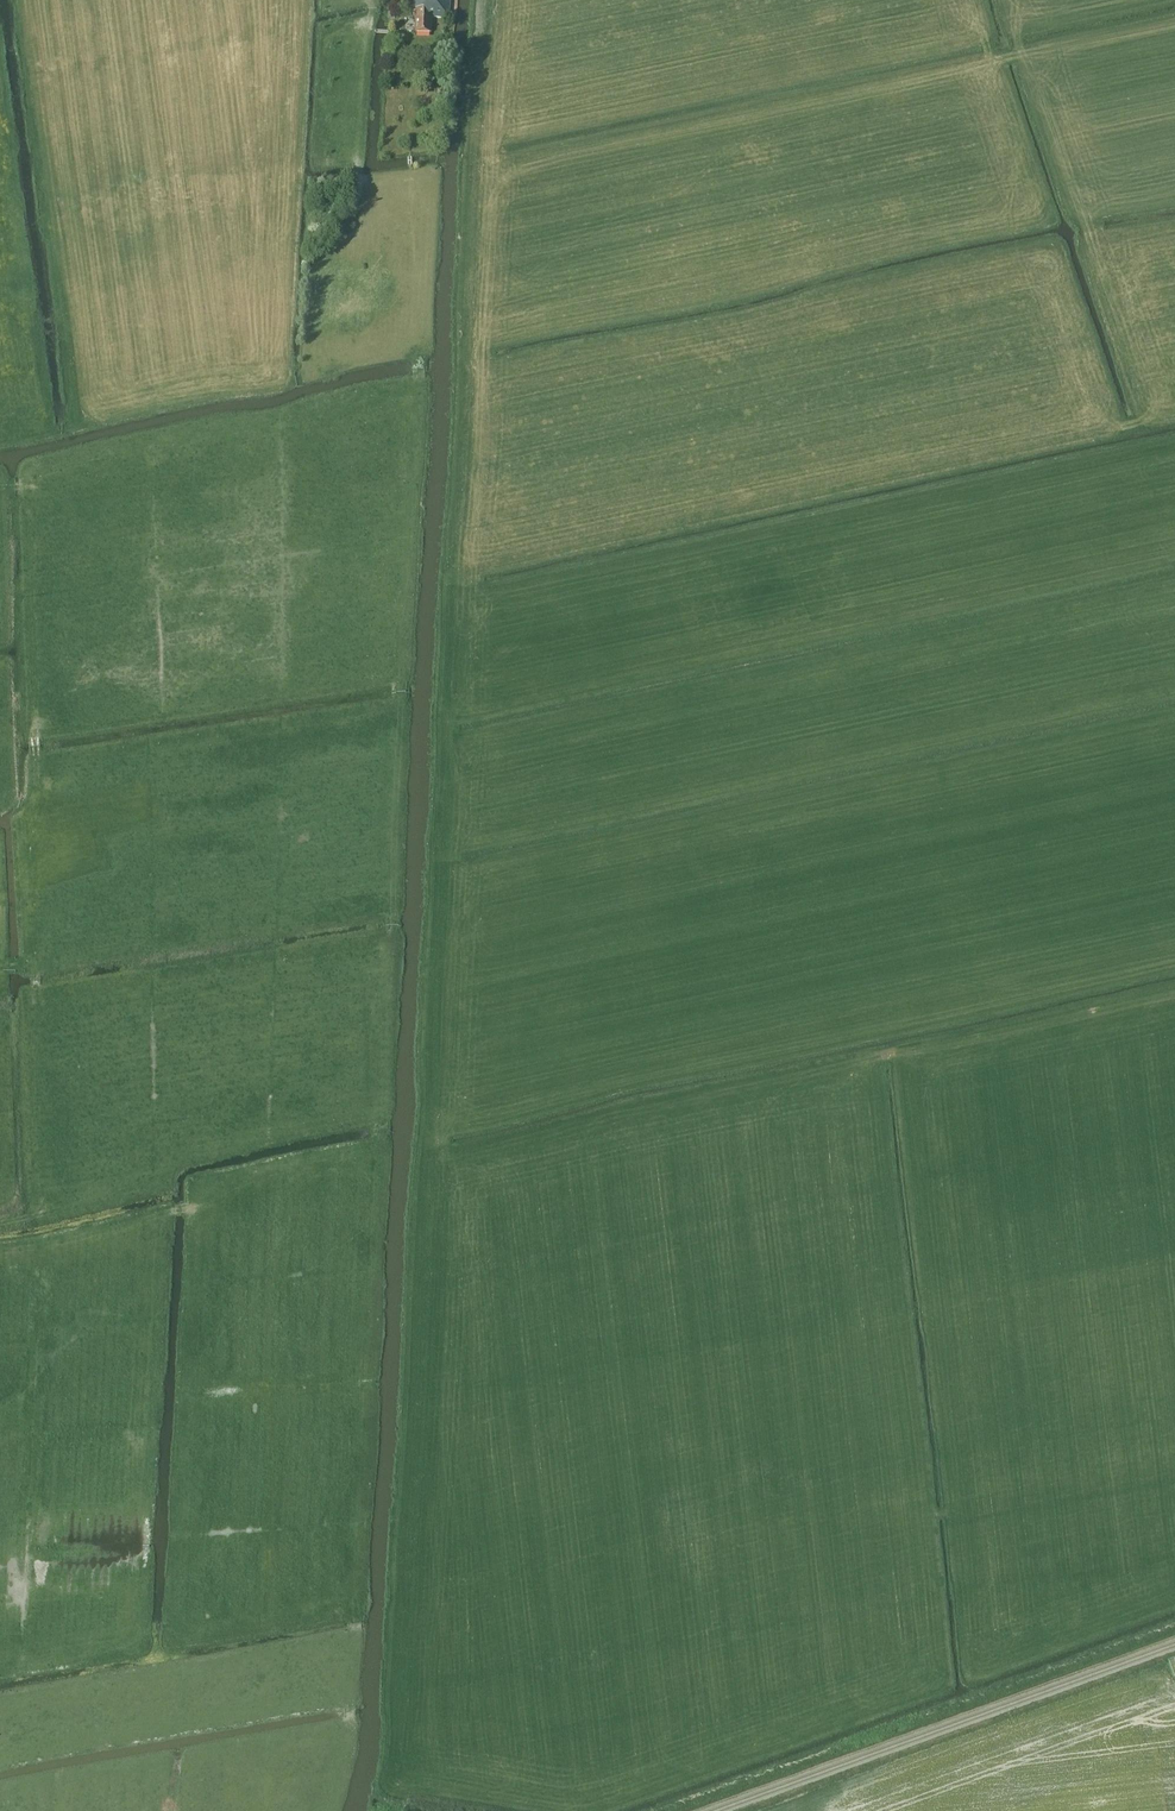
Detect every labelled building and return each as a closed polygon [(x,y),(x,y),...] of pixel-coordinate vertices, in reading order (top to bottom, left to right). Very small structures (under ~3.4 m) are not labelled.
[(415,8),(415,21),(415,31),(415,32),(431,32),(431,18),(448,18),(449,0),(413,0),(413,8),(415,8)] [(441,69),(436,69),(436,73),(430,73),(429,82),(441,82),(442,73),(441,73),(441,69)]
